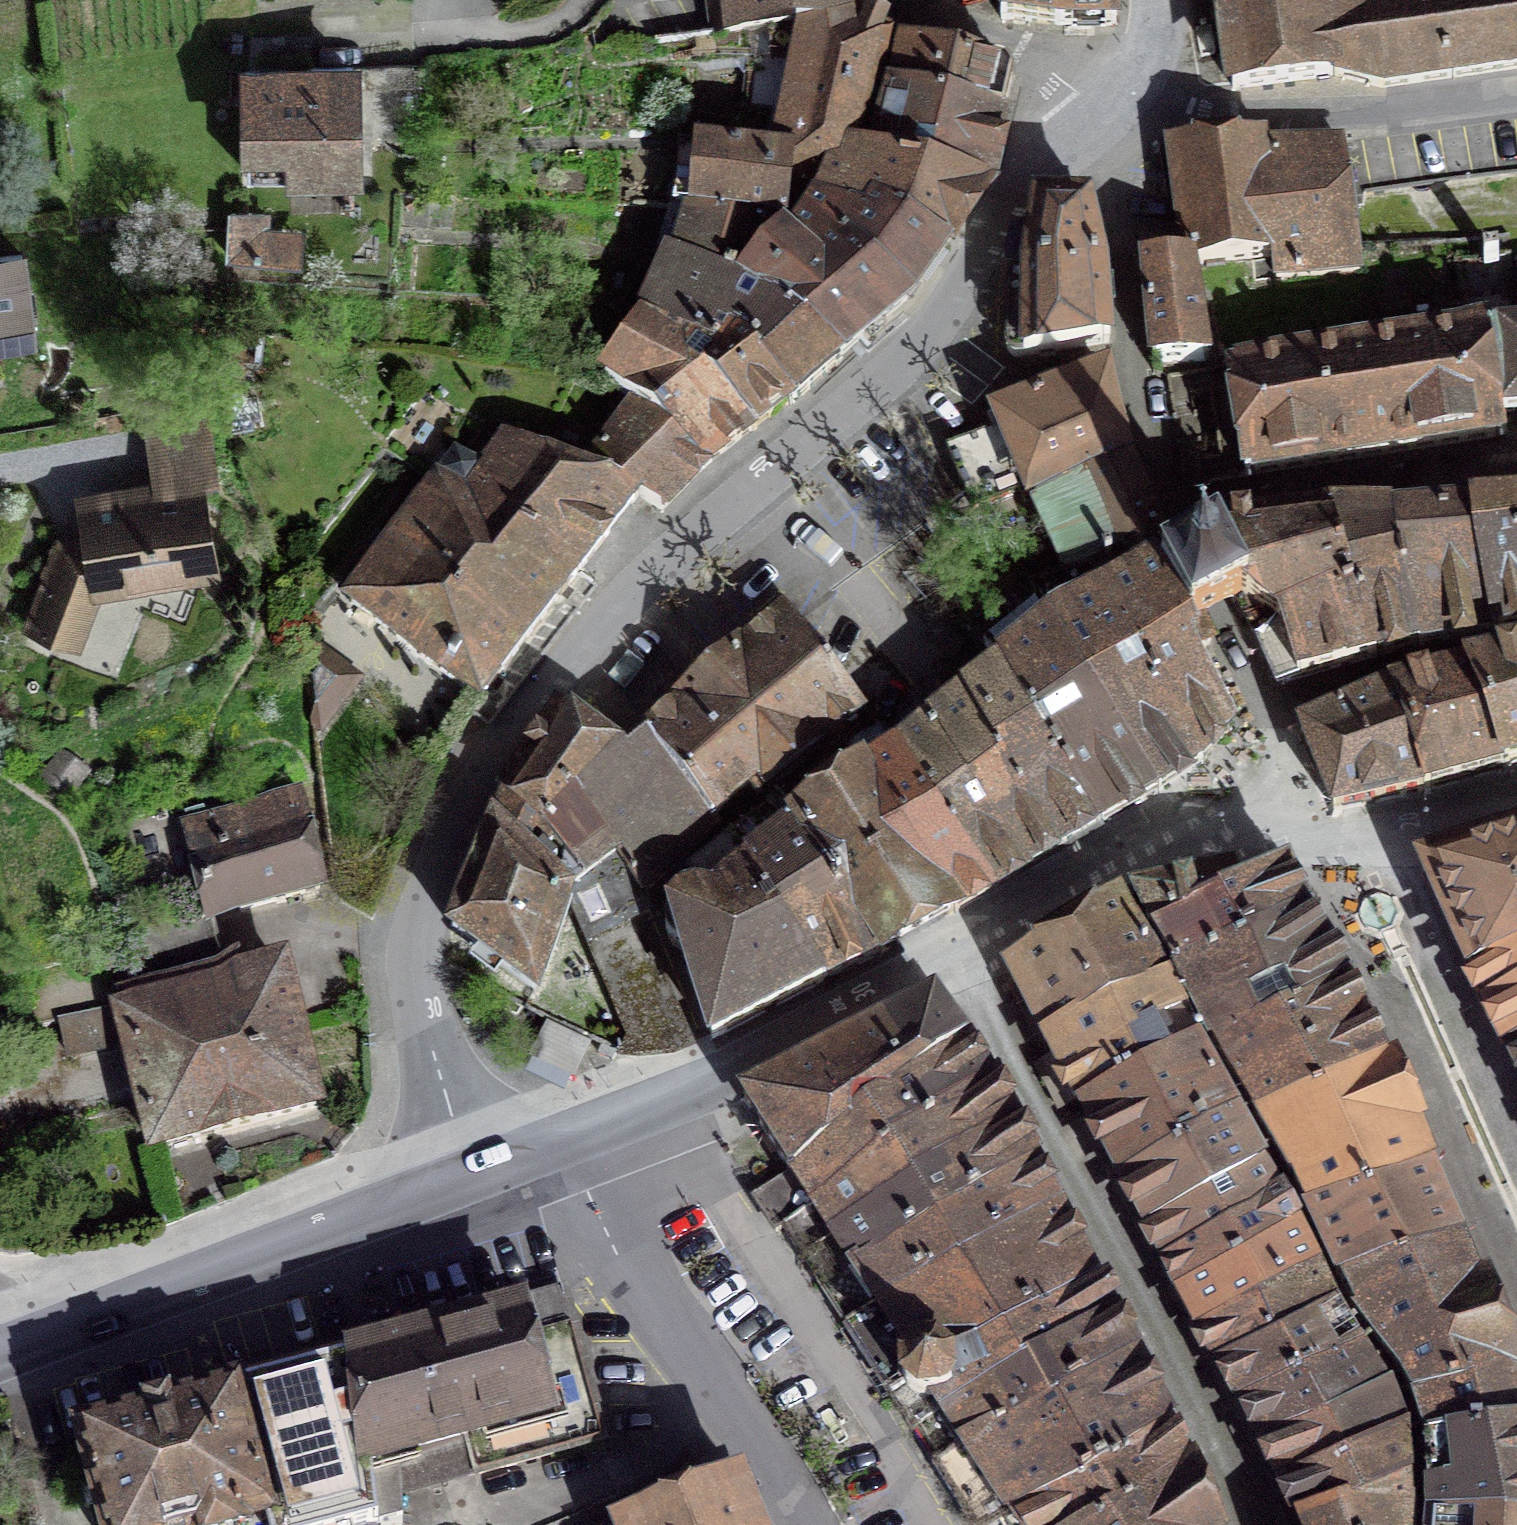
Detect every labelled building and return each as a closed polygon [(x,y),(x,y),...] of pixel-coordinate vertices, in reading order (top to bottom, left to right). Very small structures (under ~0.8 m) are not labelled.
[(861,24),(853,0),(710,0),(716,38),(750,35),(810,29),(811,25),(861,24)] [(1001,20),(1059,24),(1116,23),(1115,0),(998,0),(1001,20)] [(1233,88),(1334,75),(1381,87),(1516,68),(1516,0),(1220,0),(1233,88)] [(788,132),(862,151),(891,38),(861,24),(811,25),(810,29),(750,35),(746,84),(742,128),(788,132)] [(888,89),(1002,116),(1012,77),(1005,67),(899,42),(888,89)] [(352,67),(248,70),(247,174),(356,172),(352,67)] [(1002,116),(888,89),(873,155),(872,159),(986,185),(1002,116)] [(1342,148),(1348,198),(1516,172),(1516,125),(1342,148)] [(872,159),(873,155),(862,151),(788,132),(742,128),(732,126),(729,152),(792,159),(786,222),(798,224),(803,224),(821,198),(867,225),(879,208),(943,248),(985,189),(986,185),(872,159)] [(1276,277),(1359,270),(1348,198),(1342,148),(1341,142),(1172,151),(1187,262),(1187,265),(1192,264),(1274,256),(1276,277)] [(675,207),(691,209),(786,222),(792,159),(729,152),(680,150),(675,207)] [(867,225),(821,198),(803,224),(906,300),(943,248),(879,208),(867,225)] [(1108,342),(1102,264),(1089,201),(1037,201),(1032,236),(1027,239),(1017,236),(1010,266),(1007,346),(1012,354),(1020,357),(1108,342)] [(691,209),(677,258),(746,290),(798,224),(786,222),(691,209)] [(266,215),(231,213),(228,256),(298,261),(298,250),(295,250),(296,235),(265,233),(266,215)] [(908,317),(899,306),(906,300),(803,224),(798,224),(746,290),(777,305),(839,360),(858,343),(868,352),(908,317)] [(1511,254),(1455,259),(1462,306),(1497,303),(1498,312),(1516,311),(1516,273),(1513,274),(1511,254)] [(19,257),(0,259),(0,340),(29,336),(19,257)] [(740,346),(789,403),(839,360),(777,305),(746,290),(677,258),(672,271),(663,267),(647,306),(655,310),(650,320),(725,360),(740,346)] [(1161,364),(1208,361),(1192,264),(1187,265),(1187,262),(1152,265),(1151,258),(1143,259),(1153,374),(1162,373),(1161,364)] [(707,378),(725,360),(650,320),(605,381),(633,401),(634,400),(657,415),(659,413),(705,465),(752,429),(707,378)] [(1501,436),(1498,413),(1486,338),(1484,327),(1227,366),(1245,476),(1501,436)] [(1516,412),(1516,335),(1486,338),(1498,413),(1516,412)] [(789,403),(740,346),(725,360),(707,378),(752,429),(754,430),(789,403)] [(1029,486),(1034,498),(1128,458),(1114,416),(1106,371),(998,413),(1004,428),(1029,486)] [(633,401),(580,470),(637,496),(662,511),(705,465),(659,413),(657,415),(634,400),(633,401)] [(1029,486),(1004,428),(948,450),(973,509),(1029,486)] [(349,601),(478,701),(637,496),(580,470),(518,445),(490,489),(479,482),(485,473),(454,451),(437,476),(441,479),(349,601)] [(1170,560),(1128,458),(1034,498),(1045,525),(1064,570),(1067,576),(1094,564),(1095,567),(1112,555),(1125,585),(1158,567),(1170,560)] [(97,588),(212,569),(198,480),(82,499),(90,546),(57,551),(28,626),(76,644),(97,588)] [(1476,514),(1497,631),(1516,626),(1516,511),(1476,514)] [(1463,515),(1389,519),(1417,647),(1497,631),(1476,514),(1463,515)] [(1327,522),(1351,589),(1376,657),(1417,647),(1389,519),(1327,522)] [(1287,640),(1280,621),(1351,589),(1327,522),(1216,534),(1248,596),(1241,599),(1270,647),(1287,640)] [(1248,596),(1216,534),(1184,552),(1170,560),(1158,567),(1188,626),(1201,619),(1215,613),(1233,604),(1241,599),(1248,596)] [(1209,641),(1210,633),(1201,619),(1188,626),(1158,567),(1125,585),(1112,555),(1095,567),(1094,564),(1067,576),(1064,570),(1029,583),(1058,621),(1158,792),(1203,763),(1230,728),(1195,656),(1209,641)] [(1158,792),(1058,621),(1029,583),(1023,575),(965,623),(1002,666),(1041,727),(1103,824),(1158,792)] [(1341,666),(1376,657),(1351,589),(1280,621),(1287,640),(1270,647),(1261,650),(1277,685),(1341,666)] [(646,733),(711,819),(717,828),(721,825),(713,818),(749,786),(757,794),(863,707),(786,611),(646,733)] [(316,649),(304,667),(311,722),(320,728),(357,679),(316,649)] [(1466,669),(1504,770),(1516,765),(1516,659),(1466,669)] [(965,695),(1002,750),(1041,727),(1002,666),(965,695)] [(1430,790),(1504,770),(1466,669),(1392,690),(1425,791),(1427,796),(1431,795),(1430,790)] [(1427,796),(1425,791),(1392,690),(1300,728),(1331,806),(1328,806),(1331,817),(1342,815),(1341,809),(1424,791),(1425,796),(1427,796)] [(993,889),(1067,846),(1002,750),(965,695),(898,747),(993,889)] [(573,798),(617,758),(558,715),(504,796),(553,844),(564,857),(561,871),(574,887),(616,854),(573,798)] [(863,771),(955,911),(993,889),(898,747),(896,749),(880,727),(846,752),(861,772),(863,771)] [(1103,824),(1041,727),(1002,750),(1067,846),(1103,824)] [(641,894),(645,891),(717,828),(711,819),(646,733),(617,758),(573,798),(616,854),(641,894)] [(795,827),(878,954),(955,911),(863,771),(861,772),(846,752),(776,806),(795,827)] [(205,919),(321,888),(300,793),(182,825),(205,919)] [(534,990),(566,895),(566,893),(546,874),(556,862),(545,851),(553,844),(504,796),(452,928),(534,990)] [(728,841),(823,981),(878,954),(795,827),(776,806),(728,841)] [(1472,975),(1516,952),(1516,838),(1424,867),(1472,975)] [(823,981),(728,841),(689,871),(702,893),(688,893),(677,899),(665,920),(668,938),(683,949),(712,1040),(823,981)] [(574,887),(566,893),(566,895),(628,1037),(622,1052),(639,1054),(672,1050),(685,1045),(652,968),(649,970),(623,920),(649,909),(645,891),(641,894),(616,854),(574,887)] [(1151,931),(1174,971),(1305,913),(1283,867),(1239,889),(1234,875),(1131,897),(1151,931)] [(1012,970),(1047,1039),(1168,979),(1122,900),(1012,970)] [(1305,913),(1174,971),(1210,1044),(1347,983),(1305,913)] [(1472,975),(1509,1050),(1516,1046),(1516,952),(1472,975)] [(161,998),(157,981),(116,992),(119,1005),(61,1019),(69,1057),(128,1043),(154,1148),(315,1106),(281,967),(161,998)] [(1185,1013),(1168,979),(1047,1039),(1066,1075),(1185,1013)] [(1386,1061),(1347,983),(1210,1044),(1253,1114),(1386,1061)] [(784,1225),(990,1083),(933,1001),(743,1099),(792,1174),(754,1198),(776,1232),(785,1226),(784,1225)] [(1084,1109),(1200,1044),(1185,1013),(1066,1075),(1084,1109)] [(548,1023),(532,1055),(573,1075),(589,1043),(548,1023)] [(1122,1181),(1237,1112),(1200,1044),(1084,1109),(1122,1181)] [(1509,1050),(1516,1066),(1516,1046),(1509,1050)] [(1291,1181),(1305,1210),(1431,1167),(1386,1061),(1253,1114),(1291,1181)] [(804,1258),(1010,1125),(990,1089),(993,1087),(990,1083),(784,1225),(785,1226),(804,1258)] [(1147,1228),(1263,1160),(1237,1112),(1122,1181),(1147,1228)] [(804,1258),(824,1289),(1032,1166),(1010,1125),(804,1258)] [(1147,1228),(1164,1261),(1281,1192),(1263,1160),(1147,1228)] [(1054,1208),(1032,1166),(824,1289),(845,1323),(879,1304),(1054,1208)] [(1431,1167),(1305,1210),(1338,1277),(1462,1238),(1432,1169),(1431,1167)] [(1293,1213),(1281,1192),(1164,1261),(1182,1292),(1298,1222),(1293,1213)] [(953,1359),(1091,1281),(1054,1208),(879,1304),(913,1355),(917,1353),(921,1351),(925,1349),(929,1349),(934,1349),(938,1350),(942,1351),(946,1353),(950,1356),(953,1359)] [(1317,1260),(1298,1222),(1182,1292),(1202,1329),(1317,1260)] [(1462,1238),(1338,1277),(1357,1315),(1403,1385),(1422,1438),(1423,1444),(1516,1431),(1516,1365),(1462,1238)] [(1221,1365),(1338,1302),(1317,1260),(1202,1329),(1219,1365),(1221,1365)] [(1110,1316),(1091,1281),(953,1359),(955,1363),(957,1367),(958,1371),(959,1376),(958,1381),(957,1385),(955,1390),(952,1394),(949,1397),(944,1400),(940,1402),(944,1408),(1110,1316)] [(369,1463),(399,1455),(468,1436),(478,1473),(603,1439),(565,1301),(522,1312),(352,1358),(369,1463)] [(1239,1401),(1363,1346),(1347,1320),(1338,1302),(1221,1365),(1239,1401)] [(1110,1316),(944,1408),(916,1426),(918,1430),(940,1463),(1131,1353),(1110,1316)] [(1380,1371),(1363,1346),(1239,1401),(1261,1442),(1390,1386),(1380,1371)] [(955,1363),(953,1359),(950,1356),(946,1353),(942,1351),(938,1350),(934,1349),(929,1349),(925,1349),(921,1351),(917,1353),(913,1355),(906,1365),(903,1378),(907,1390),(916,1399),(927,1403),(940,1402),(944,1400),(949,1397),(952,1394),(955,1390),(957,1385),(958,1381),(959,1376),(958,1371),(957,1367),(955,1363)] [(940,1463),(935,1465),(973,1524),(996,1524),(1001,1522),(1168,1424),(1131,1353),(940,1463)] [(352,1358),(232,1390),(269,1524),(360,1524),(401,1514),(399,1455),(369,1463),(352,1358)] [(1282,1484),(1406,1432),(1391,1389),(1390,1386),(1261,1442),(1282,1484)] [(105,1524),(269,1524),(232,1390),(80,1432),(105,1524)] [(1168,1424),(1001,1522),(1002,1523),(1014,1516),(1020,1524),(1091,1524),(1188,1468),(1176,1441),(1170,1428),(1168,1424)] [(1423,1444),(1426,1520),(1516,1521),(1516,1431),(1423,1444)] [(1406,1432),(1282,1484),(1299,1518),(1409,1476),(1406,1432)] [(1188,1468),(1091,1524),(1211,1524),(1188,1468)] [(1414,1519),(1409,1476),(1299,1518),(1302,1524),(1414,1524),(1414,1519)] [(739,1479),(621,1524),(757,1524),(739,1479)]
